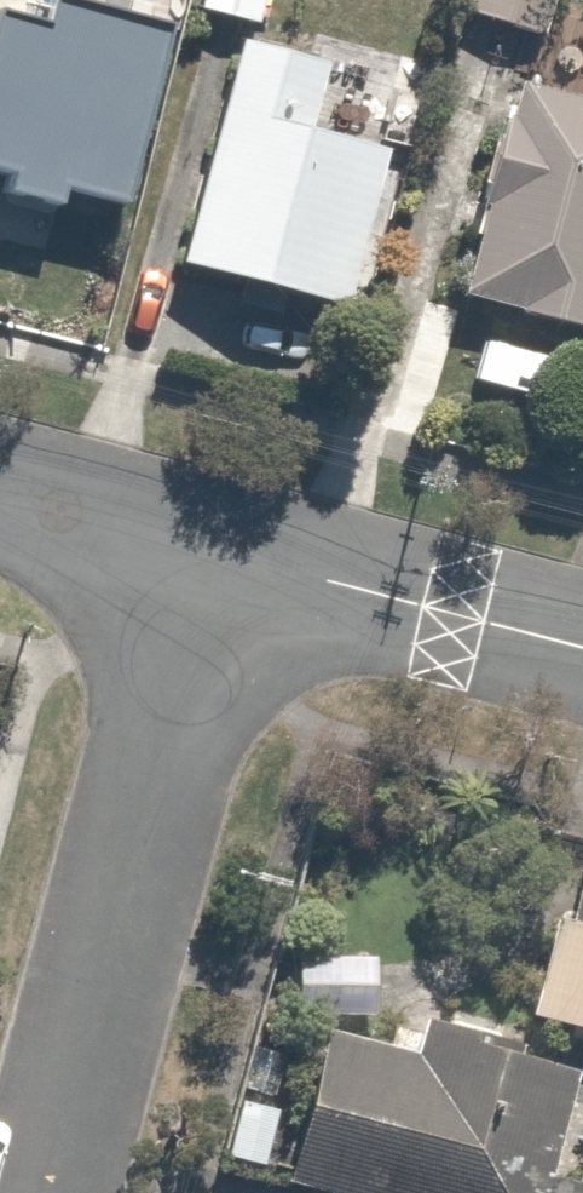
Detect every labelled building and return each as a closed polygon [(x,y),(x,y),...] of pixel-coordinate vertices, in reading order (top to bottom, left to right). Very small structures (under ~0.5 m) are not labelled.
[(187,2),(257,21),(263,0),(187,0),(187,2)] [(444,8),(525,36),(538,0),(447,0),(444,8)] [(158,34),(48,3),(40,32),(0,20),(0,169),(1,169),(0,174),(0,194),(58,210),(65,185),(111,198),(158,34)] [(319,62),(220,34),(158,254),(328,302),(371,149),(300,129),(319,62)] [(575,93),(582,95),(582,60),(575,93)] [(520,92),(465,299),(582,330),(582,109),(520,92)] [(582,818),(557,915),(540,911),(517,1000),(582,1017),(582,818)] [(266,1170),(364,1192),(572,1192),(582,1144),(582,1061),(474,1035),(480,1007),(395,987),(383,1039),(301,1020),(266,1170)]
